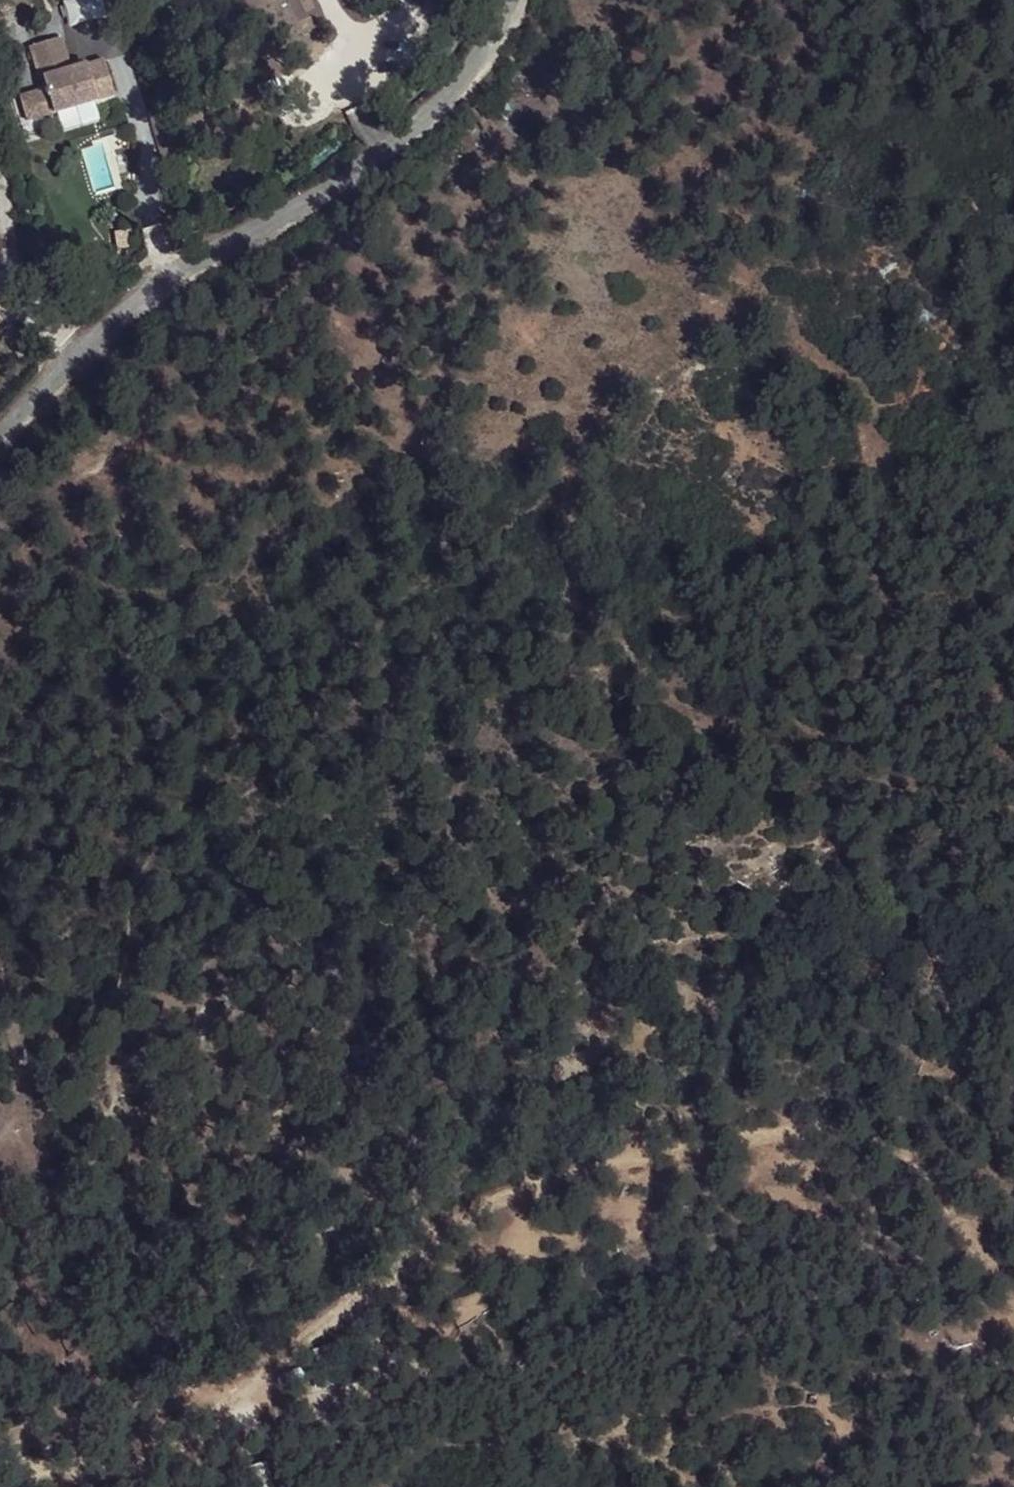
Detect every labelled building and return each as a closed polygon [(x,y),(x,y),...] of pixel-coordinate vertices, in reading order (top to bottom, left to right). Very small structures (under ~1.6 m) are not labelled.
[(36,24),(38,36),(50,34),(49,22),(36,24)] [(64,47),(32,57),(45,96),(21,104),(29,129),(56,120),(58,126),(98,113),(96,107),(114,101),(103,68),(86,74),(87,76),(75,80),(64,47)]
